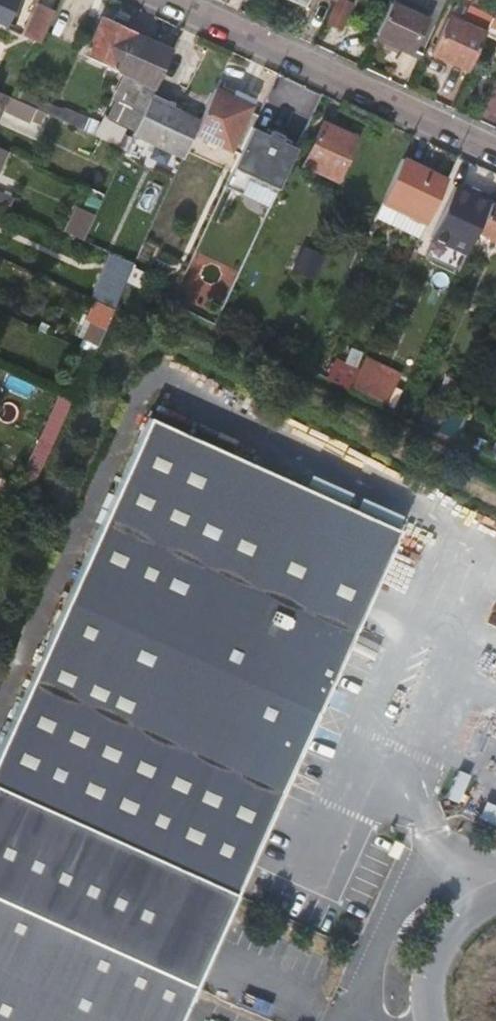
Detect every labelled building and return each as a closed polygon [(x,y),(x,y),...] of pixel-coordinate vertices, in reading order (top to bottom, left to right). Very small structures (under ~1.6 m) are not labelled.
[(18,0),(0,0),(0,20),(11,23),(18,0)] [(342,31),(353,7),(338,0),(327,25),(342,31)] [(435,25),(439,15),(407,0),(392,0),(390,4),(435,25)] [(390,4),(377,32),(391,38),(389,43),(402,50),(405,45),(422,53),(435,25),(390,4)] [(40,50),(57,14),(40,6),(23,42),(40,50)] [(151,100),(173,53),(123,28),(127,20),(118,16),(113,25),(102,19),(83,58),(129,78),(118,103),(144,115),(151,100)] [(433,54),(469,71),(485,36),(449,20),(433,54)] [(252,129),(258,116),(249,112),(253,102),(217,85),(199,125),(194,135),(239,156),(252,129)] [(30,93),(21,89),(15,102),(127,153),(133,141),(126,138),(122,145),(89,130),(92,122),(66,110),(62,117),(26,101),(30,93)] [(134,137),(182,159),(194,135),(199,125),(165,110),(166,106),(151,100),(144,115),(134,137)] [(337,181),(357,139),(325,124),(304,166),(337,181)] [(269,136),(252,129),(239,156),(225,187),(241,195),(248,181),(276,194),(297,150),(280,142),(269,136)] [(272,130),(269,136),(280,142),(284,136),(272,130)] [(401,160),(383,200),(428,222),(446,181),(401,160)] [(475,233),(489,202),(456,187),(433,237),(466,252),(475,233)] [(489,202),(475,233),(495,242),(495,205),(489,202)] [(315,276),(324,256),(310,249),(294,280),(300,283),(306,271),(315,276)] [(113,310),(95,301),(85,322),(104,330),(113,310)] [(355,380),(365,384),(369,375),(378,380),(382,369),(373,365),(375,361),(365,358),(355,380)] [(355,380),(351,388),(359,392),(360,390),(362,390),(365,384),(355,380)] [(387,405),(395,386),(385,382),(376,400),(387,405)] [(39,483),(71,398),(56,393),(25,477),(39,483)] [(159,403),(153,415),(237,453),(243,441),(159,403)] [(420,415),(434,421),(439,411),(425,404),(420,415)] [(0,744),(0,840),(215,934),(399,532),(147,418),(0,744)] [(312,474),(308,485),(346,502),(351,491),(312,474)] [(479,816),(495,823),(495,804),(485,800),(479,816)] [(0,840),(0,1020),(177,1020),(215,934),(0,840)]
